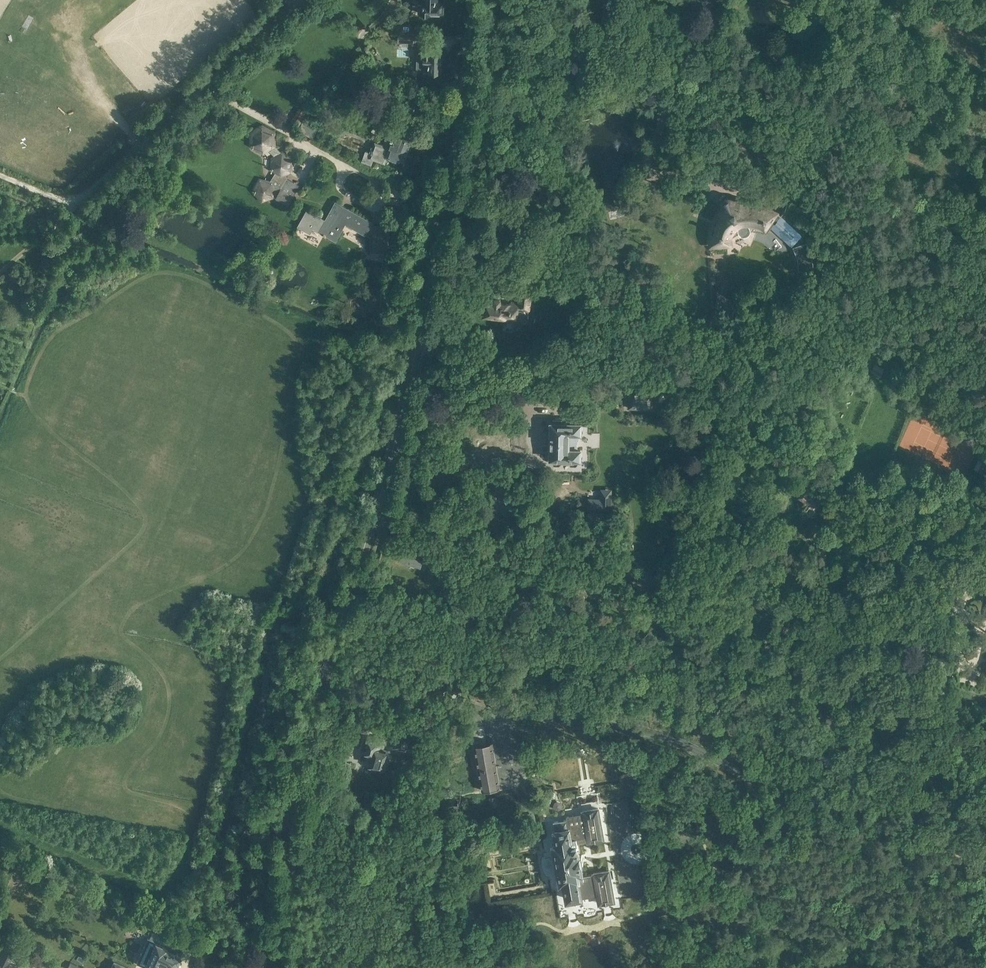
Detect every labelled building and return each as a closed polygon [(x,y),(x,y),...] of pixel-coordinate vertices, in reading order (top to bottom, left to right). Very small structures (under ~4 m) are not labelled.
[(421,12),(444,13),(444,0),(421,0),(421,12)] [(29,16),(20,33),(30,38),(39,21),(29,16)] [(398,42),(426,43),(426,34),(398,33),(398,42)] [(424,71),(443,72),(443,60),(443,53),(433,53),(433,45),(424,45),(424,53),(418,53),(417,54),(416,70),(418,71),(424,71)] [(398,111),(411,116),(415,105),(412,104),(415,97),(405,94),(398,111)] [(299,109),(291,122),(300,126),(307,113),(299,109)] [(413,144),(411,144),(414,135),(403,131),(405,126),(395,123),(393,127),(390,126),(383,144),(375,141),(373,146),(372,146),(369,152),(365,150),(362,161),(371,164),(373,159),(385,163),(388,156),(400,160),(402,153),(406,154),(409,149),(411,150),(413,144)] [(262,126),(251,134),(252,148),(265,154),(273,149),(276,132),(262,126)] [(292,160),(292,159),(283,153),(282,153),(273,158),(272,158),(272,169),(276,172),(270,182),(261,180),(255,191),(262,200),(273,195),(273,196),(278,199),(288,205),(298,186),(287,180),(285,174),(291,170),(292,170),(292,160)] [(710,245),(725,244),(729,236),(731,237),(731,238),(733,236),(735,235),(737,234),(739,233),(740,234),(742,235),(744,236),(746,235),(747,235),(749,233),(750,232),(751,230),(753,230),(755,230),(757,230),(759,230),(762,230),(764,231),(768,232),(766,231),(764,230),(767,227),(769,229),(771,227),(792,246),(802,234),(784,218),(789,212),(809,218),(811,209),(787,202),(785,210),(780,215),(778,212),(771,208),(763,205),(755,203),(755,206),(748,205),(740,206),(739,198),(732,200),(730,199),(728,198),(726,199),(724,200),(724,202),(724,205),(719,210),(722,213),(719,219),(717,222),(715,221),(713,225),(711,233),(710,241),(710,245)] [(370,226),(372,222),(336,202),(326,221),(307,211),(299,226),(310,232),(313,227),(337,241),(343,230),(340,228),(344,222),(365,234),(366,233),(371,237),(371,252),(387,252),(387,247),(389,247),(389,226),(370,226)] [(576,275),(568,274),(567,283),(575,284),(576,275)] [(517,302),(511,302),(511,304),(500,303),(501,299),(489,298),(489,299),(486,298),(484,315),(505,317),(505,319),(504,319),(503,330),(513,331),(514,321),(527,323),(529,310),(530,311),(531,306),(532,306),(534,289),(519,288),(517,302)] [(652,392),(638,392),(629,392),(628,408),(652,408),(652,392)] [(550,435),(549,435),(545,438),(545,443),(548,445),(550,445),(550,458),(552,458),(552,462),(554,464),(559,464),(561,462),(569,462),(571,465),(576,465),(578,463),(578,459),(580,459),(581,423),(562,422),(562,418),(553,418),(553,421),(551,421),(550,435)] [(590,446),(600,446),(600,432),(591,432),(590,446)] [(818,506),(823,498),(825,496),(816,491),(819,486),(806,477),(803,481),(801,479),(798,483),(798,484),(794,490),(807,499),(802,506),(808,509),(807,510),(815,515),(820,507),(818,506)] [(614,504),(614,487),(600,487),(600,505),(614,504)] [(615,506),(626,516),(635,504),(624,495),(615,506)] [(804,533),(811,538),(820,524),(813,520),(808,528),(798,522),(795,527),(804,533)] [(810,544),(803,554),(808,557),(815,547),(810,544)] [(356,730),(369,733),(373,719),(363,716),(362,722),(359,721),(356,730)] [(392,748),(407,752),(412,733),(397,729),(392,748)] [(384,741),(383,741),(384,738),(368,734),(365,744),(368,744),(366,749),(365,752),(372,754),(369,765),(384,769),(389,750),(384,749),(384,748),(385,747),(385,746),(385,744),(385,742),(384,741)] [(491,741),(474,744),(482,789),(499,787),(491,741)] [(554,844),(564,901),(581,898),(582,899),(584,901),(586,901),(588,901),(591,900),(592,899),(593,897),(594,895),(596,895),(598,905),(616,902),(610,869),(592,872),(592,873),(583,875),(579,852),(578,842),(587,841),(587,842),(605,839),(599,807),(581,810),(582,813),(567,815),(567,819),(554,821),(556,829),(554,829),(555,834),(544,836),(546,846),(554,844)] [(155,940),(155,941),(153,940),(143,963),(153,967),(177,967),(178,967),(179,966),(179,965),(179,964),(179,963),(178,961),(181,954),(175,951),(177,948),(167,944),(166,945),(161,943),(161,941),(157,939),(157,941),(155,940)] [(24,966),(10,960),(13,953),(1,948),(1,949),(0,948),(0,967),(23,967),(24,966)]
